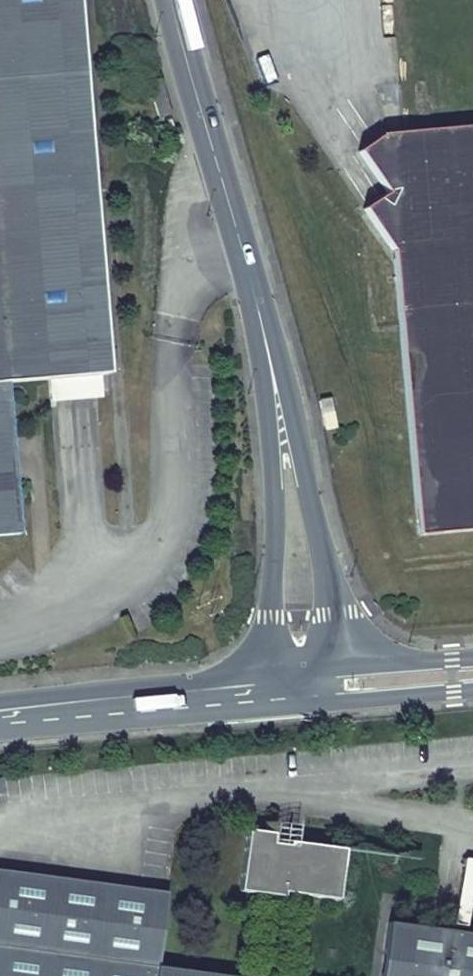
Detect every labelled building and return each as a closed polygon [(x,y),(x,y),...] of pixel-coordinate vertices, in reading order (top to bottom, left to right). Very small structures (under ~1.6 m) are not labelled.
[(17,537),(5,385),(107,376),(76,0),(0,0),(0,538),(17,537)] [(383,137),(361,152),(389,193),(367,210),(396,252),(421,535),(472,530),(472,130),(383,137)] [(323,406),(332,405),(330,390),(321,392),(323,406)] [(287,848),(287,843),(289,831),(274,829),(272,835),(271,845),(287,848)] [(343,851),(287,843),(287,848),(271,845),(272,835),(246,831),(237,893),(269,897),(278,899),(281,899),(282,895),(336,902),(343,851)] [(155,968),(164,894),(0,873),(0,975),(212,975),(155,968)] [(388,924),(381,975),(472,975),(472,936),(388,924)]
